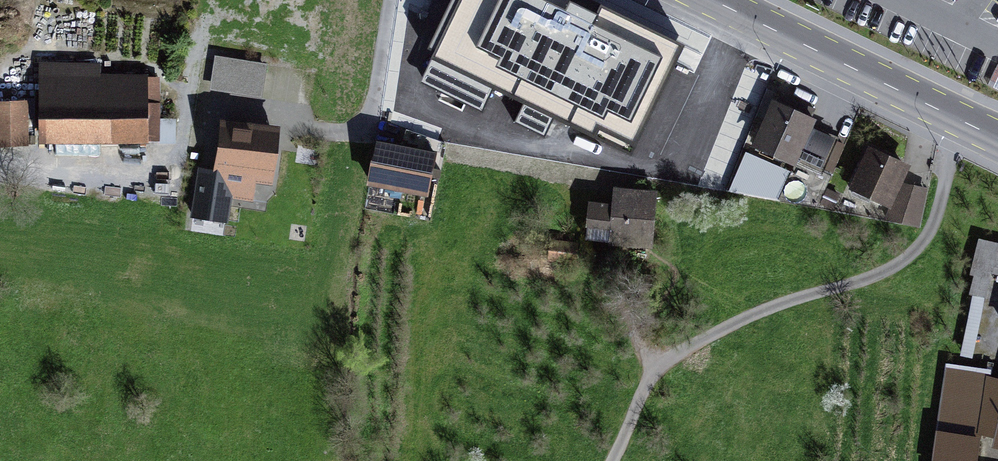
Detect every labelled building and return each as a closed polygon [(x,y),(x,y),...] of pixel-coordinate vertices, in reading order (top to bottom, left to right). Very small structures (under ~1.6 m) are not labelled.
[(591,0),(458,0),(431,56),(594,135),(598,127),(634,145),(683,45),(591,0)] [(215,55),(211,89),(263,95),(267,61),(215,55)] [(47,86),(50,154),(163,150),(161,83),(47,86)] [(708,169),(769,189),(776,168),(739,155),(754,111),(730,103),(708,169)] [(774,104),(752,151),(798,172),(809,149),(829,158),(840,135),(774,104)] [(28,150),(28,111),(0,111),(0,150),(28,150)] [(279,153),(225,144),(216,205),(270,213),(279,153)] [(380,150),(371,196),(433,208),(442,162),(380,150)] [(910,168),(870,150),(852,192),(887,208),(886,220),(922,224),(926,188),(906,186),(910,168)] [(616,216),(592,215),(590,251),(661,255),(664,200),(617,197),(616,216)] [(973,270),(997,275),(997,242),(980,238),(973,270)] [(949,376),(936,460),(981,460),(993,383),(949,376)]
